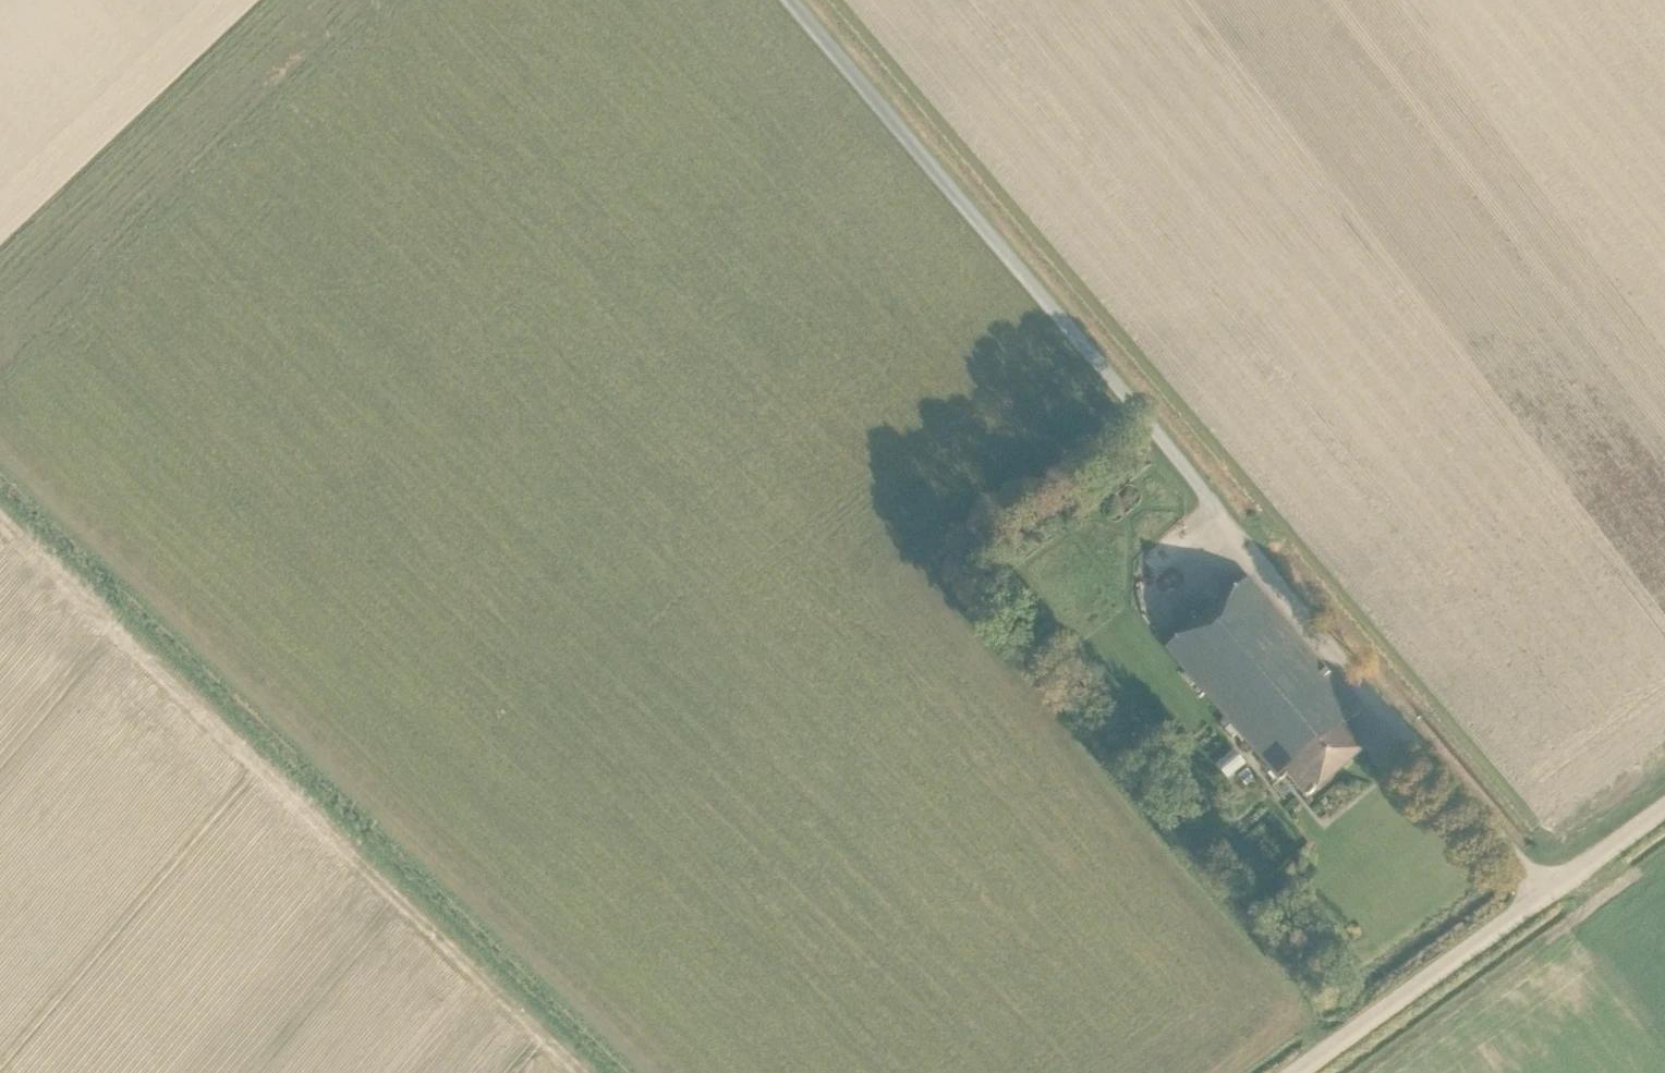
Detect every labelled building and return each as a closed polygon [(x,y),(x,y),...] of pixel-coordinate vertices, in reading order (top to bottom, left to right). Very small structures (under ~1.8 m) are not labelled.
[(1232,737),(1239,732),(1280,780),(1289,773),(1306,794),(1360,748),(1342,728),(1362,710),(1249,577),(1167,647),(1231,723),(1225,728),(1232,737)] [(1233,777),(1251,763),(1239,749),(1221,763),(1233,777)] [(1254,778),(1246,768),(1237,775),(1246,785),(1254,778)]
